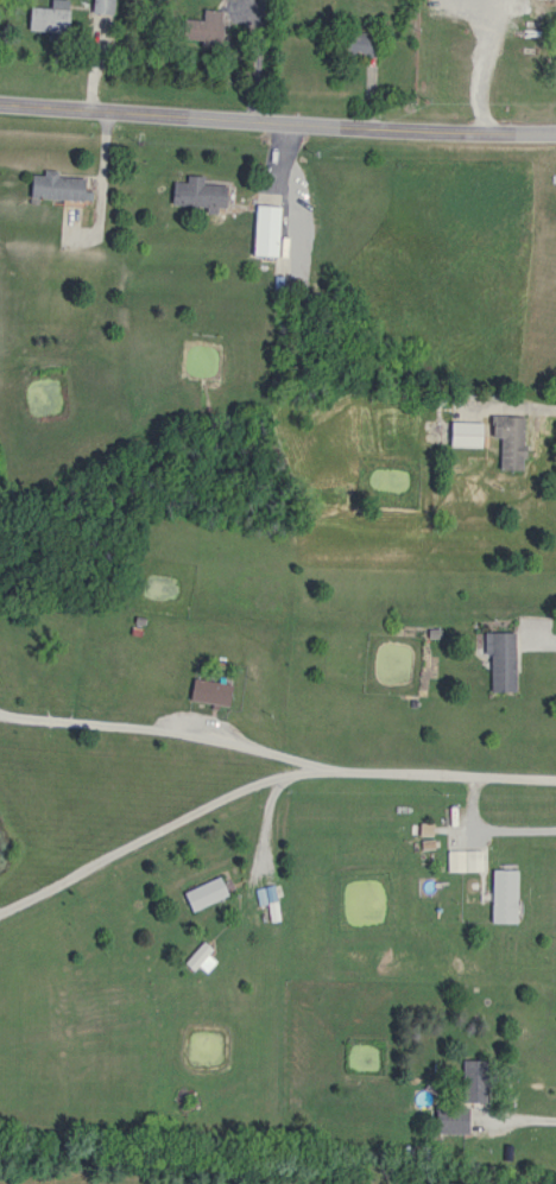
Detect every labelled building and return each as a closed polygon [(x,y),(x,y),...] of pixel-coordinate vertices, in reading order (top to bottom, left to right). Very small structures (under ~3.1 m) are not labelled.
[(47,9),(24,9),(24,31),(65,32),(65,0),(47,0),(47,9)] [(110,0),(89,0),(89,15),(110,15),(110,0)] [(218,12),(197,11),(196,21),(177,20),(176,40),(196,41),(196,46),(216,47),(218,12)] [(374,57),(374,33),(331,33),(330,56),(374,57)] [(80,178),(50,177),(50,174),(24,173),(23,200),(80,202),(80,178)] [(199,177),(182,176),(182,184),(167,183),(166,206),(223,209),(224,186),(198,185),(199,177)] [(274,258),(275,207),(249,206),(248,257),(274,258)] [(495,439),(495,471),(520,471),(520,417),(487,417),(487,439),(495,439)] [(476,449),(476,423),(444,423),(444,449),(476,449)] [(483,633),(482,693),(510,693),(511,633),(483,633)] [(230,687),(189,679),(185,700),(225,709),(230,687)] [(453,882),(460,882),(460,905),(478,905),(478,872),(453,872),(453,882)] [(178,894),(186,913),(225,896),(216,877),(178,894)] [(458,1060),(458,1103),(486,1103),(486,1060),(458,1060)] [(465,1135),(465,1107),(431,1107),(431,1135),(465,1135)]
